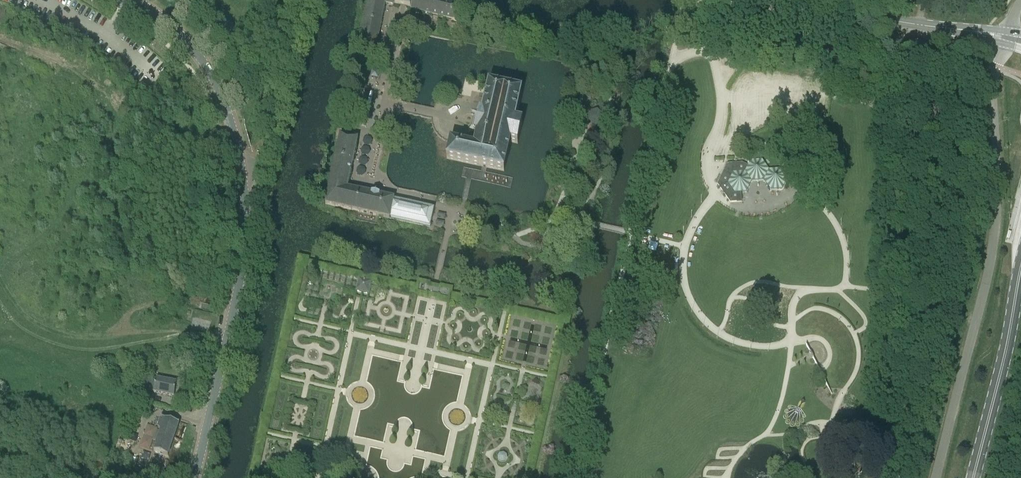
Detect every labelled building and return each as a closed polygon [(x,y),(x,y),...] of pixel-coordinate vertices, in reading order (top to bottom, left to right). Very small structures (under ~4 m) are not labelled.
[(358,54),(374,57),(384,6),(399,9),(403,10),(406,10),(455,22),(458,6),(432,0),(370,0),(358,54)] [(474,147),(450,141),(446,159),(481,167),(487,168),(504,172),(511,143),(518,145),(523,122),(516,121),(523,92),(489,84),(482,113),(480,113),(479,118),(477,117),(474,117),(472,127),(474,128),(477,128),(476,134),(477,134),(474,147)] [(598,112),(590,115),(588,123),(594,129),(602,126),(604,118),(598,112)] [(435,208),(393,199),(347,189),(358,140),(340,136),(326,205),(430,227),(435,208)] [(748,166),(742,164),(727,164),(724,171),(718,185),(730,203),(742,202),(741,193),(746,193),(752,182),(764,181),(771,191),(783,190),(788,179),(781,169),(769,170),(762,160),(751,161),(748,166)] [(356,282),(355,292),(370,294),(371,284),(356,282)] [(816,341),(806,345),(816,364),(825,359),(816,341)] [(177,383),(144,377),(142,390),(174,397),(177,383)] [(157,442),(154,453),(168,458),(174,439),(179,424),(177,423),(175,423),(174,423),(162,419),(158,429),(161,431),(157,430),(154,441),(157,442)] [(502,463),(506,462),(508,459),(507,456),(504,453),(501,454),(498,457),(499,461),(502,463)] [(156,458),(151,467),(159,471),(164,461),(156,458)]
